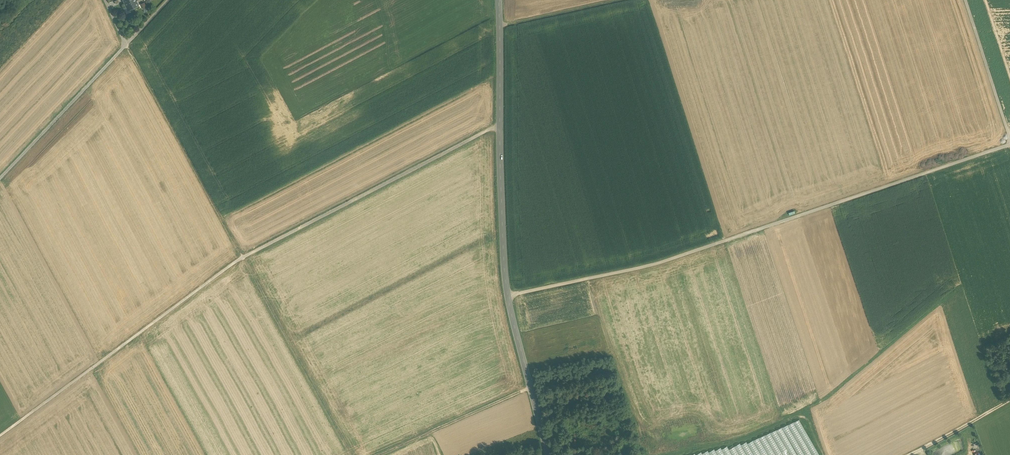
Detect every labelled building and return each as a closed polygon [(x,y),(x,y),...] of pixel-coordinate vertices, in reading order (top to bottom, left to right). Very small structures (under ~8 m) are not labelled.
[(123,0),(128,10),(138,5),(136,1),(137,0),(123,0)] [(799,417),(748,444),(747,443),(736,444),(728,448),(727,446),(722,449),(721,447),(715,450),(714,449),(709,452),(710,454),(819,454),(799,417)]
